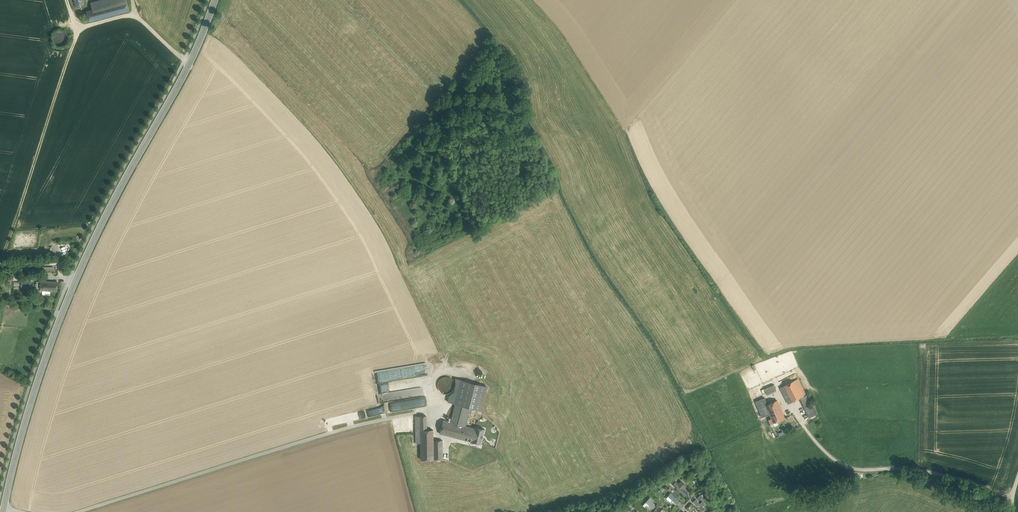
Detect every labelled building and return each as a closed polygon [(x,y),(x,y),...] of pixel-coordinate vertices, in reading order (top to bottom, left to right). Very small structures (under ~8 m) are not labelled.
[(92,9),(87,11),(89,21),(129,11),(126,0),(92,9)] [(91,3),(92,9),(126,0),(100,0),(91,3)] [(68,42),(68,39),(68,36),(66,33),(63,32),(60,31),(57,32),(55,33),(53,36),(53,39),(53,42),(55,44),(58,46),(61,47),(64,46),(66,44),(68,42)] [(58,282),(41,281),(41,282),(36,282),(36,289),(36,290),(38,290),(38,291),(42,291),(42,294),(50,295),(50,291),(57,291),(58,282)] [(454,389),(455,385),(454,382),(452,379),(450,377),(446,377),(443,377),(440,379),(438,382),(438,385),(438,389),(440,391),(443,393),(446,394),(450,393),(452,391),(454,389)] [(798,379),(785,385),(793,401),(799,398),(806,395),(798,379)] [(774,384),(764,388),(767,394),(776,390),(774,384)] [(793,401),(785,385),(780,388),(788,403),(793,401)] [(422,387),(378,394),(379,403),(424,396),(422,387)] [(806,394),(806,395),(799,398),(807,413),(809,412),(812,411),(813,410),(806,394)] [(765,397),(756,401),(763,417),(770,414),(766,405),(768,404),(765,397)] [(768,404),(766,405),(770,414),(771,416),(782,411),(777,400),(768,404)] [(443,420),(440,434),(481,444),(485,429),(475,427),(475,428),(466,426),(471,407),(455,404),(451,422),(443,420)] [(782,411),(771,416),(772,418),(769,419),(770,424),(784,418),(782,411)] [(427,416),(420,416),(421,446),(421,459),(434,459),(433,440),(433,430),(427,430),(427,416)] [(328,427),(335,425),(334,418),(326,419),(328,427)] [(443,440),(433,440),(434,459),(443,459),(443,440)] [(681,481),(678,484),(676,482),(673,484),(685,495),(688,493),(683,488),(686,485),(681,481)] [(680,502),(670,493),(668,496),(677,504),(680,502)] [(655,506),(648,499),(646,502),(653,508),(655,506)] [(705,508),(696,499),(694,502),(702,510),(705,508)]
